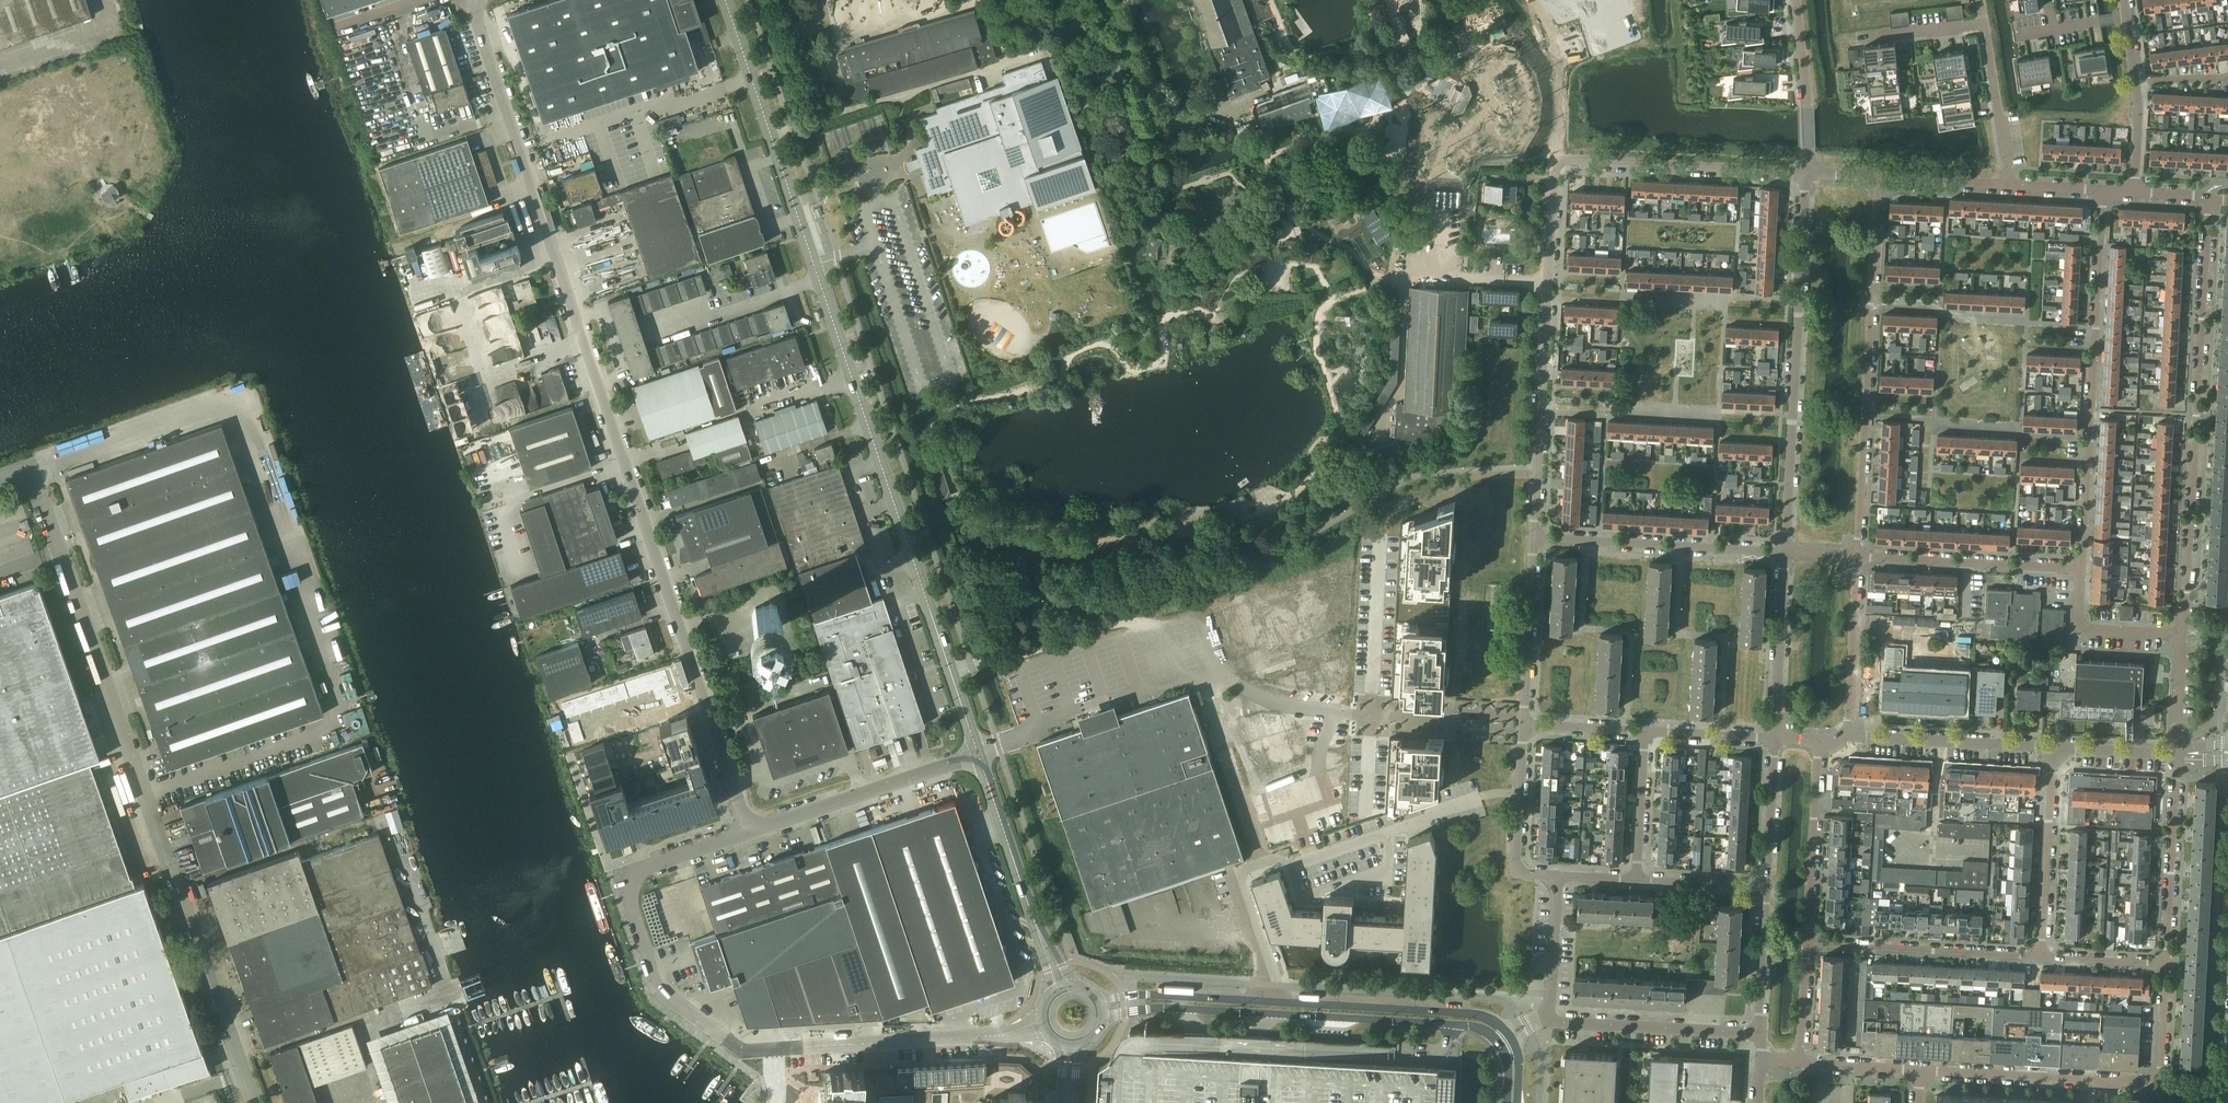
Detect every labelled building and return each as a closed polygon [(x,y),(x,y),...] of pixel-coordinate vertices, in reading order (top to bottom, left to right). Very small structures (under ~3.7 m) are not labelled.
[(92,16),(86,0),(0,0),(0,48),(92,16)] [(364,0),(323,0),(327,12),(364,0)] [(543,121),(699,69),(687,32),(703,27),(694,0),(548,0),(507,14),(543,121)] [(1194,2),(1210,47),(1218,69),(1222,78),(1224,85),(1227,94),(1228,97),(1261,85),(1259,80),(1266,77),(1269,76),(1258,45),(1255,36),(1242,0),(1194,0),(1194,2)] [(1738,7),(1737,7),(1737,8),(1749,9),(1749,12),(1748,12),(1748,13),(1756,12),(1756,11),(1756,9),(1774,10),(1773,10),(1774,0),(1738,0),(1738,7)] [(2020,11),(2026,9),(2027,16),(2034,15),(2033,9),(2039,8),(2038,0),(2018,0),(2020,11)] [(2145,12),(2158,10),(2157,0),(2143,0),(2145,12)] [(2158,10),(2171,8),(2170,0),(2157,0),(2158,10)] [(2171,8),(2178,7),(2179,13),(2185,13),(2183,0),(2170,0),(2171,8)] [(2185,13),(2186,12),(2191,12),(2190,6),(2196,5),(2196,0),(2183,0),(2185,13)] [(1962,4),(1955,5),(1956,19),(1964,18),(1962,4)] [(1956,19),(1955,5),(1945,6),(1947,20),(1956,19)] [(846,52),(846,53),(838,55),(851,99),(872,93),(873,97),(977,66),(976,62),(995,57),(995,56),(982,13),(976,15),(974,15),(973,11),(959,15),(920,26),(919,25),(919,22),(909,25),(898,28),(899,31),(899,32),(845,48),(846,52)] [(1908,11),(1899,12),(1901,26),(1910,25),(1908,11)] [(1705,14),(1706,22),(1721,20),(1720,12),(1705,14)] [(1901,26),(1899,12),(1890,13),(1891,27),(1901,26)] [(1723,38),(1722,38),(1722,39),(1722,41),(1722,42),(1723,43),(1722,43),(1722,44),(1746,41),(1746,43),(1746,44),(1765,42),(1765,41),(1764,41),(1765,40),(1764,39),(1764,37),(1763,36),(1763,35),(1762,34),(1761,33),(1760,32),(1760,26),(1761,26),(1761,25),(1747,24),(1747,21),(1747,20),(1739,21),(1739,22),(1740,21),(1740,24),(1728,23),(1728,24),(1728,32),(1727,32),(1726,33),(1725,34),(1724,34),(1724,35),(1723,36),(1723,38)] [(1496,24),(1491,25),(1492,27),(1495,37),(1496,38),(1501,36),(1498,29),(1496,24)] [(407,41),(431,114),(470,101),(446,28),(407,41)] [(2214,45),(2214,44),(2216,59),(2227,57),(2227,44),(2227,43),(2220,44),(2219,38),(2216,38),(2213,39),(2214,45)] [(1903,113),(1895,42),(1864,46),(1872,116),(1903,113)] [(2214,45),(2202,46),(2204,61),(2216,59),(2214,44),(2214,45)] [(1756,46),(1756,47),(1756,49),(1744,49),(1744,50),(1745,50),(1744,57),(1743,58),(1742,59),(1741,59),(1741,60),(1740,60),(1739,62),(1739,63),(1739,64),(1739,65),(1738,65),(1738,66),(1739,67),(1739,68),(1739,69),(1738,69),(1738,70),(1763,67),(1762,66),(1762,64),(1776,65),(1776,64),(1775,64),(1776,51),(1777,51),(1777,50),(1763,50),(1763,46),(1764,46),(1764,45),(1756,46)] [(2086,63),(2088,74),(2098,73),(2098,78),(2109,76),(2104,46),(2093,48),(2095,62),(2086,63)] [(2202,46),(2189,48),(2191,62),(2204,61),(2202,46)] [(2071,77),(2088,74),(2086,63),(2095,62),(2093,48),(2072,51),(2074,62),(2069,63),(2071,77)] [(2189,48),(2176,49),(2178,64),(2191,62),(2189,48)] [(1858,49),(1848,50),(1849,60),(1859,59),(1858,49)] [(2176,49),(2163,51),(2165,66),(2178,64),(2176,49)] [(1933,55),(1944,125),(1975,120),(1964,50),(1933,55)] [(2165,66),(2163,51),(2150,53),(2152,67),(2165,66)] [(2049,55),(2028,58),(2031,72),(2039,71),(2041,82),(2053,80),(2049,55)] [(2031,72),(2028,58),(2016,60),(2021,90),(2032,88),(2031,83),(2041,82),(2039,71),(2031,72)] [(1041,60),(1002,74),(1005,84),(936,107),(938,112),(919,118),(928,145),(915,149),(917,157),(913,158),(916,167),(920,166),(923,173),(921,174),(928,196),(955,187),(967,221),(1000,209),(1001,213),(1012,209),(1010,206),(1032,198),(1036,209),(1094,189),(1056,77),(1048,80),(1041,60)] [(1375,111),(1390,104),(1387,91),(1386,88),(1381,72),(1350,86),(1331,92),(1316,97),(1318,102),(1329,127),(1344,122),(1345,122),(1347,121),(1350,120),(1361,117),(1370,113),(1372,112),(1375,111)] [(1434,78),(1433,73),(1420,76),(1422,81),(1427,80),(1434,78)] [(1734,87),(1732,88),(1731,89),(1730,89),(1730,91),(1729,91),(1729,92),(1729,93),(1729,94),(1728,95),(1729,96),(1729,98),(1728,98),(1728,99),(1753,96),(1752,95),(1752,93),(1771,94),(1771,93),(1770,93),(1771,81),(1771,80),(1753,79),(1753,76),(1754,75),(1746,75),(1746,76),(1746,78),(1734,78),(1734,79),(1735,79),(1734,87)] [(1456,104),(1454,108),(1453,110),(1452,111),(1455,112),(1456,112),(1464,110),(1472,94),(1470,85),(1469,84),(1466,83),(1464,86),(1462,91),(1456,104)] [(936,88),(931,89),(935,102),(940,100),(938,93),(947,91),(945,84),(936,87),(936,88)] [(1456,88),(1450,101),(1453,102),(1456,104),(1462,91),(1459,89),(1456,88)] [(2153,107),(2166,108),(2167,93),(2154,93),(2153,107)] [(2166,108),(2179,109),(2180,94),(2167,93),(2166,108)] [(2179,109),(2192,109),(2193,95),(2180,94),(2179,109)] [(2192,109),(2204,110),(2205,96),(2193,95),(2192,109)] [(2204,110),(2217,111),(2218,96),(2205,96),(2204,110)] [(2217,111),(2227,112),(2227,97),(2218,96),(2217,111)] [(1259,116),(1263,127),(1264,132),(1271,129),(1314,114),(1313,112),(1309,102),(1309,99),(1308,99),(1308,98),(1259,116)] [(725,124),(668,143),(708,261),(763,243),(765,242),(755,213),(754,213),(736,157),(736,156),(725,124)] [(1235,132),(1234,143),(1244,144),(1245,133),(1235,132)] [(1121,137),(1117,138),(1121,151),(1125,149),(1123,144),(1121,137)] [(484,188),(497,183),(486,149),(473,154),(467,138),(379,168),(401,233),(489,203),(484,188)] [(1117,138),(1110,141),(1112,147),(1115,153),(1121,151),(1117,138)] [(2042,157),(2055,158),(2056,143),(2043,143),(2042,157)] [(2055,158),(2068,159),(2069,144),(2056,143),(2055,158)] [(2068,159),(2081,159),(2082,145),(2069,144),(2068,159)] [(2081,159),(2094,160),(2095,145),(2082,145),(2081,159)] [(2094,160),(2107,161),(2108,146),(2095,145),(2094,160)] [(2108,146),(2107,161),(2120,162),(2121,147),(2108,146)] [(2150,163),(2163,164),(2164,149),(2151,149),(2150,163)] [(2163,164),(2175,165),(2176,150),(2164,149),(2163,164)] [(2175,165),(2189,166),(2189,151),(2176,150),(2175,165)] [(2189,166),(2202,166),(2203,152),(2189,151),(2189,166)] [(2202,166),(2214,167),(2215,152),(2203,152),(2202,166)] [(2214,167),(2227,168),(2227,153),(2215,152),(2214,167)] [(562,178),(570,200),(602,189),(595,167),(562,178)] [(592,211),(594,211),(593,210),(624,199),(650,277),(649,277),(649,278),(701,260),(701,259),(701,260),(672,174),(672,173),(590,201),(590,202),(572,208),(576,217),(579,225),(578,225),(579,226),(597,220),(596,219),(595,220),(592,211)] [(1286,189),(1287,193),(1295,189),(1289,175),(1281,176),(1282,179),(1286,189)] [(1632,195),(1645,195),(1646,180),(1633,180),(1632,195)] [(1645,195),(1658,196),(1659,181),(1646,180),(1645,195)] [(1658,196),(1672,197),(1672,182),(1659,181),(1658,196)] [(1672,197),(1685,197),(1686,182),(1672,182),(1672,197)] [(1685,197),(1698,198),(1699,183),(1686,182),(1685,197)] [(1485,185),(1484,193),(1485,193),(1486,193),(1486,198),(1512,200),(1513,189),(1503,189),(1504,184),(1499,184),(1487,183),(1487,185),(1485,185)] [(1698,198),(1711,199),(1712,184),(1699,183),(1698,198)] [(1711,199),(1724,199),(1725,185),(1712,184),(1711,199)] [(1725,185),(1724,199),(1738,200),(1739,185),(1725,185)] [(1762,186),(1761,199),(1778,200),(1779,187),(1762,186)] [(1435,190),(1434,205),(1461,207),(1462,191),(1435,190)] [(1572,206),(1585,207),(1586,192),(1572,191),(1572,206)] [(1585,207),(1598,208),(1599,193),(1586,192),(1585,207)] [(1598,212),(1611,213),(1612,193),(1599,193),(1598,208),(1598,212)] [(1612,193),(1611,213),(1625,213),(1626,194),(1612,193)] [(1286,200),(1285,201),(1290,218),(1291,218),(1299,216),(1295,198),(1286,200)] [(1949,214),(1963,214),(1964,199),(1950,198),(1949,214)] [(1761,199),(1760,213),(1777,213),(1778,200),(1761,199)] [(1963,214),(1976,215),(1977,200),(1964,199),(1963,214)] [(1976,215),(1989,216),(1990,201),(1977,200),(1976,215)] [(1989,216),(2002,216),(2004,202),(1990,201),(1989,216)] [(1890,217),(1903,217),(1904,203),(1891,202),(1890,217)] [(2002,216),(2016,217),(2017,202),(2004,202),(2002,216)] [(2016,217),(2029,218),(2030,203),(2017,202),(2016,217)] [(1903,217),(1916,218),(1917,203),(1904,203),(1903,217)] [(1916,218),(1930,219),(1931,204),(1917,203),(1916,218)] [(2029,218),(2042,219),(2043,204),(2030,203),(2029,218)] [(1372,204),(1364,209),(1363,207),(1359,210),(1367,222),(1380,243),(1391,236),(1372,204)] [(1931,204),(1930,219),(1943,219),(1944,205),(1931,204)] [(2042,219),(2056,219),(2057,205),(2043,204),(2042,219)] [(2056,219),(2069,220),(2070,205),(2057,205),(2056,219)] [(2070,205),(2069,220),(2082,221),(2083,206),(2070,205)] [(2119,224),(2132,224),(2133,209),(2120,208),(2119,224)] [(2143,225),(2142,231),(2145,231),(2146,210),(2133,209),(2132,224),(2143,225)] [(2146,210),(2145,231),(2147,231),(2148,225),(2158,226),(2159,210),(2146,210)] [(2159,210),(2158,226),(2171,226),(2171,211),(2159,210)] [(2171,211),(2171,226),(2184,227),(2185,212),(2171,211)] [(503,212),(461,226),(462,229),(456,231),(460,242),(466,240),(467,243),(504,231),(509,244),(517,241),(507,213),(504,214),(503,212)] [(1760,213),(1760,226),(1777,227),(1777,213),(1760,213)] [(1300,224),(1294,226),(1297,234),(1302,232),(1300,224)] [(1760,226),(1759,239),(1776,240),(1777,227),(1760,226)] [(1146,249),(1146,258),(1155,258),(1155,250),(1156,246),(1159,238),(1152,235),(1148,243),(1146,249)] [(455,238),(445,241),(448,248),(457,245),(455,238)] [(1759,239),(1758,252),(1775,253),(1776,240),(1759,239)] [(466,241),(460,243),(462,249),(473,282),(521,266),(517,254),(521,253),(517,242),(480,254),(476,244),(475,241),(467,244),(466,241)] [(493,242),(486,245),(488,250),(495,248),(493,242)] [(1260,242),(1250,246),(1252,253),(1263,249),(1260,242)] [(441,243),(422,249),(430,276),(449,269),(441,243)] [(2059,254),(2059,256),(2065,256),(2080,257),(2081,244),(2066,243),(2066,251),(2059,251),(2059,254)] [(2111,245),(2110,259),(2125,260),(2126,246),(2111,245)] [(414,246),(405,248),(409,259),(417,256),(414,246)] [(2168,249),(2167,262),(2182,263),(2183,250),(2168,249)] [(745,257),(749,271),(771,264),(767,250),(745,257)] [(1229,254),(1231,260),(1242,256),(1240,250),(1229,254)] [(1741,259),(1752,259),(1753,252),(1748,251),(1742,251),(1741,259)] [(1758,252),(1757,266),(1774,266),(1775,253),(1758,252)] [(1568,269),(1582,270),(1582,255),(1569,254),(1568,269)] [(1582,270),(1595,270),(1596,256),(1582,255),(1582,270)] [(1595,270),(1608,271),(1609,256),(1596,256),(1595,270)] [(1609,256),(1608,271),(1621,272),(1622,257),(1609,256)] [(2065,256),(2065,270),(2079,271),(2080,257),(2065,256)] [(2110,259),(2110,272),(2124,272),(2125,260),(2110,259)] [(2167,262),(2167,275),(2182,276),(2182,263),(2167,262)] [(771,264),(749,271),(754,285),(776,278),(771,264)] [(1886,278),(1899,279),(1901,265),(1887,264),(1886,278)] [(1899,279),(1913,280),(1914,265),(1901,265),(1899,279)] [(1913,280),(1926,281),(1927,266),(1914,265),(1913,280)] [(1757,266),(1757,279),(1774,280),(1774,266),(1757,266)] [(1927,266),(1926,281),(1939,282),(1940,267),(1927,266)] [(1212,267),(1205,276),(1211,280),(1217,271),(1212,267)] [(1654,287),(1667,287),(1668,272),(1668,267),(1664,267),(1663,272),(1655,272),(1654,287)] [(1627,285),(1641,286),(1641,271),(1628,270),(1627,285)] [(2065,270),(2064,283),(2079,283),(2079,271),(2065,270)] [(1641,286),(1654,287),(1655,272),(1641,271),(1641,286)] [(1667,287),(1680,288),(1681,273),(1668,272),(1667,287)] [(2110,272),(2109,285),(2124,286),(2124,272),(2110,272)] [(707,292),(700,273),(693,275),(699,294),(707,292)] [(1680,288),(1693,289),(1694,274),(1681,273),(1680,288)] [(1693,289),(1707,289),(1708,274),(1694,274),(1693,289)] [(1707,289),(1720,290),(1721,275),(1708,274),(1707,289)] [(693,275),(683,279),(689,298),(699,294),(693,275)] [(1721,275),(1720,290),(1733,291),(1734,276),(1721,275)] [(2167,275),(2166,288),(2181,288),(2182,276),(2167,275)] [(511,302),(516,317),(524,314),(522,307),(529,304),(528,302),(536,299),(529,278),(513,284),(518,299),(511,302)] [(683,279),(676,281),(682,300),(689,298),(683,279)] [(1774,280),(1757,279),(1756,292),(1773,293),(1774,280)] [(676,281),(665,285),(671,304),(682,300),(676,281)] [(2064,283),(2063,295),(2078,296),(2079,283),(2064,283)] [(665,285),(658,287),(664,306),(671,304),(665,285)] [(2109,285),(2108,297),(2123,298),(2124,286),(2109,285)] [(658,287),(648,291),(654,310),(664,306),(658,287)] [(1482,291),(1481,301),(1519,303),(1520,289),(1517,289),(1511,289),(1505,288),(1504,288),(1482,287),(1482,291)] [(1200,288),(1196,298),(1202,300),(1204,295),(1206,290),(1200,288)] [(1363,452),(1353,455),(1357,465),(1385,456),(1438,438),(1438,429),(1454,430),(1454,412),(1462,412),(1468,291),(1412,288),(1406,403),(1405,403),(1397,402),(1396,427),(1397,427),(1396,441),(1395,441),(1368,450),(1365,440),(1360,442),(1363,452)] [(2166,288),(2165,300),(2180,301),(2181,288),(2166,288)] [(648,291),(640,293),(647,312),(654,310),(648,291)] [(1945,306),(1958,307),(1959,292),(1946,291),(1945,306)] [(1958,307),(1971,307),(1972,292),(1959,292),(1958,307)] [(1971,307),(1985,308),(1986,293),(1972,292),(1971,307)] [(640,293),(630,296),(633,305),(636,315),(647,312),(640,293)] [(1985,308),(1998,309),(1999,294),(1986,293),(1985,308)] [(633,305),(630,296),(629,294),(608,301),(612,312),(633,305)] [(1998,309),(2011,309),(2012,295),(1999,294),(1998,309)] [(2012,295),(2011,309),(2025,310),(2026,295),(2012,295)] [(2063,295),(2063,308),(2077,308),(2078,296),(2063,295)] [(2108,297),(2108,310),(2122,311),(2129,311),(2129,309),(2129,304),(2123,304),(2123,298),(2108,297)] [(2165,300),(2164,314),(2179,315),(2180,301),(2165,300)] [(763,309),(764,310),(767,320),(788,313),(784,302),(763,309)] [(1565,319),(1579,320),(1580,305),(1566,304),(1565,319)] [(636,316),(636,315),(633,305),(612,312),(616,323),(636,316)] [(1579,320),(1592,321),(1593,306),(1580,305),(1579,320)] [(1592,321),(1605,322),(1606,307),(1593,306),(1592,321)] [(1606,307),(1605,322),(1618,322),(1619,307),(1606,307)] [(2077,308),(2063,308),(2062,321),(2077,322),(2077,308)] [(764,310),(753,314),(760,332),(770,329),(767,320),(764,310)] [(2108,310),(2107,323),(2122,324),(2122,311),(2108,310)] [(1346,323),(1356,322),(1355,312),(1353,313),(1346,313),(1346,314),(1346,318),(1346,320),(1346,321),(1346,323)] [(767,320),(770,329),(771,331),(792,324),(788,313),(767,320)] [(753,314),(746,316),(752,335),(760,332),(753,314)] [(1883,328),(1897,329),(1897,314),(1884,314),(1883,328)] [(1897,329),(1910,330),(1911,315),(1897,314),(1897,329)] [(2164,314),(2164,327),(2179,327),(2179,315),(2164,314)] [(1910,330),(1923,330),(1924,316),(1911,315),(1910,330)] [(640,327),(636,316),(616,323),(619,334),(640,327)] [(746,316),(736,319),(742,338),(752,335),(746,316)] [(1924,316),(1923,330),(1937,331),(1938,316),(1924,316)] [(736,319),(728,322),(735,341),(742,338),(736,319)] [(1491,319),(1490,334),(1518,335),(1518,321),(1515,321),(1502,320),(1491,319)] [(728,322),(718,325),(724,344),(735,341),(728,322)] [(2107,323),(2106,336),(2121,337),(2122,324),(2107,323)] [(718,325),(711,328),(717,347),(724,344),(718,325)] [(1726,341),(1740,341),(1740,326),(1727,325),(1726,341)] [(1740,341),(1753,342),(1754,327),(1740,326),(1740,341)] [(644,337),(640,327),(619,334),(623,344),(644,337)] [(1753,342),(1766,343),(1767,328),(1754,327),(1753,342)] [(2158,334),(2158,339),(2178,340),(2179,327),(2164,327),(2163,334),(2158,334)] [(711,328),(700,331),(707,350),(717,347),(711,328)] [(1767,328),(1766,343),(1779,344),(1780,329),(1767,328)] [(1398,330),(1391,330),(1390,356),(1389,379),(1358,428),(1346,447),(1360,442),(1381,409),(1398,382),(1400,331),(1398,330)] [(700,331),(693,334),(699,352),(707,350),(700,331)] [(693,334),(683,337),(689,356),(699,352),(693,334)] [(766,378),(775,375),(775,376),(778,375),(778,374),(783,372),(783,373),(806,366),(805,365),(804,365),(794,335),(795,335),(795,334),(773,342),(765,345),(765,344),(727,357),(737,388),(747,385),(747,384),(755,382),(756,382),(757,382),(757,381),(765,378),(765,379),(767,379),(766,378)] [(2106,336),(2105,349),(2120,349),(2121,337),(2106,336)] [(647,348),(644,337),(623,344),(626,355),(647,348)] [(683,337),(675,340),(682,358),(689,356),(683,337)] [(2163,345),(2162,352),(2177,353),(2178,340),(2158,339),(2157,345),(2163,345)] [(675,340),(665,343),(671,362),(682,358),(675,340)] [(665,343),(658,345),(664,364),(671,362),(665,343)] [(658,345),(647,349),(651,359),(654,368),(664,364),(658,345)] [(651,359),(647,349),(647,348),(626,355),(630,366),(651,359)] [(2105,349),(2105,361),(2119,362),(2125,362),(2125,357),(2120,357),(2120,349),(2105,349)] [(2162,352),(2162,365),(2177,366),(2177,353),(2162,352)] [(2026,368),(2040,369),(2040,354),(2027,353),(2026,368)] [(2040,369),(2053,370),(2054,355),(2040,354),(2040,369)] [(2218,389),(2227,390),(2227,355),(2220,354),(2218,389)] [(2053,370),(2066,370),(2067,356),(2054,355),(2053,370)] [(2067,356),(2066,370),(2080,371),(2081,356),(2067,356)] [(703,362),(704,364),(699,366),(698,364),(633,386),(633,385),(632,386),(650,439),(651,439),(650,438),(716,416),(715,414),(720,413),(721,415),(737,410),(719,357),(703,362)] [(655,370),(654,368),(651,359),(630,366),(634,377),(655,370)] [(2105,361),(2104,374),(2119,375),(2119,362),(2105,361)] [(2162,365),(2161,378),(2176,379),(2177,366),(2162,365)] [(542,373),(552,404),(570,399),(559,367),(542,373)] [(1562,382),(1575,383),(1576,368),(1563,367),(1562,382)] [(1575,383),(1588,384),(1589,369),(1576,368),(1575,383)] [(1588,384),(1602,384),(1603,370),(1589,369),(1588,384)] [(1603,370),(1602,384),(1615,385),(1615,370),(1603,370)] [(1880,389),(1893,389),(1894,375),(1881,374),(1880,389)] [(2104,374),(2103,387),(2118,388),(2119,375),(2104,374)] [(1893,389),(1907,390),(1907,376),(1894,375),(1893,389)] [(1907,390),(1920,391),(1921,376),(1907,376),(1907,390)] [(1921,376),(1920,391),(1933,392),(1934,377),(1921,376)] [(2161,378),(2160,391),(2175,392),(2176,379),(2161,378)] [(1722,405),(1736,406),(1737,391),(1731,391),(1732,382),(1724,381),(1723,390),(1722,405)] [(2118,388),(2103,387),(2102,401),(2117,402),(2118,395),(2125,395),(2125,392),(2131,392),(2131,387),(2125,387),(2124,388),(2118,388)] [(2216,424),(2227,425),(2227,390),(2218,389),(2216,424)] [(1763,393),(1762,408),(1775,408),(1776,393),(1776,390),(1769,390),(1769,393),(1763,393)] [(1736,406),(1749,407),(1750,392),(1737,391),(1736,406)] [(2175,392),(2160,391),(2160,404),(2174,405),(2175,392)] [(1749,407),(1762,408),(1763,393),(1750,392),(1749,407)] [(755,420),(766,453),(828,432),(817,399),(755,420)] [(572,406),(510,427),(530,487),(592,466),(572,406)] [(2023,429),(2036,429),(2037,415),(2024,414),(2023,429)] [(703,454),(711,452),(743,441),(746,440),(738,415),(729,418),(729,417),(728,417),(729,418),(721,421),(721,420),(720,420),(720,421),(712,424),(712,422),(711,423),(712,424),(704,426),(703,425),(703,426),(703,427),(695,429),(695,428),(694,428),(694,430),(686,432),(692,451),(685,453),(685,452),(658,461),(662,476),(684,469),(684,470),(698,466),(697,463),(701,462),(705,461),(703,454)] [(2036,429),(2050,430),(2051,415),(2037,415),(2036,429)] [(2050,430),(2063,431),(2064,416),(2051,415),(2050,430)] [(2064,416),(2063,431),(2077,432),(2078,417),(2064,416)] [(1568,418),(1568,432),(1585,433),(1586,419),(1568,418)] [(2102,418),(2101,432),(2116,433),(2116,419),(2102,418)] [(1608,435),(1621,436),(1622,421),(1609,420),(1608,435)] [(1621,436),(1634,437),(1635,422),(1622,421),(1621,436)] [(1883,421),(1883,435),(1899,436),(1900,422),(1883,421)] [(1634,437),(1648,438),(1649,423),(1635,422),(1634,437)] [(2152,435),(2158,435),(2173,436),(2173,422),(2159,422),(2158,429),(2153,429),(2152,435)] [(96,467),(96,468),(70,476),(66,478),(124,644),(280,589),(246,491),(240,475),(222,423),(96,467)] [(1648,438),(1647,441),(1654,442),(1654,438),(1661,439),(1662,424),(1649,423),(1648,438)] [(1661,439),(1674,439),(1675,424),(1662,424),(1661,439)] [(1674,439),(1687,440),(1688,425),(1675,424),(1674,439)] [(2214,459),(2227,460),(2227,425),(2216,424),(2214,459)] [(1687,440),(1700,441),(1701,426),(1688,425),(1687,440)] [(1701,426),(1700,441),(1714,442),(1714,427),(1701,426)] [(1568,432),(1567,445),(1584,446),(1585,433),(1568,432)] [(2101,432),(2100,445),(2115,446),(2116,433),(2101,432)] [(1883,435),(1882,448),(1899,449),(1899,436),(1883,435)] [(1937,450),(1950,450),(1951,435),(1938,435),(1937,450)] [(1950,450),(1964,451),(1964,436),(1951,435),(1950,450)] [(2158,435),(2157,448),(2172,449),(2173,436),(2158,435)] [(1964,451),(1977,452),(1978,437),(1964,436),(1964,451)] [(1977,452),(1990,453),(1991,438),(1978,437),(1977,452)] [(1990,453),(2003,453),(2004,438),(1991,438),(1990,453)] [(2004,438),(2003,453),(2017,454),(2018,439),(2004,438)] [(702,475),(703,479),(752,462),(745,444),(744,444),(743,441),(711,452),(718,470),(702,475)] [(1733,456),(1734,441),(1720,441),(1719,460),(1726,460),(1726,456),(1733,456)] [(1747,442),(1734,441),(1733,456),(1746,457),(1747,442)] [(831,442),(815,448),(819,461),(820,461),(823,469),(830,467),(827,459),(836,456),(836,455),(834,456),(830,443),(832,443),(831,442)] [(1760,443),(1747,442),(1746,457),(1759,458),(1760,443)] [(1773,444),(1760,443),(1759,458),(1773,458),(1773,444)] [(1567,445),(1566,458),(1583,459),(1584,446),(1567,445)] [(2100,445),(2099,458),(2114,459),(2115,446),(2100,445)] [(1882,448),(1881,461),(1898,462),(1899,449),(1882,448)] [(2157,448),(2157,461),(2171,462),(2172,449),(2157,448)] [(782,483),(770,487),(798,571),(815,620),(872,601),(856,551),(866,548),(867,548),(839,464),(830,467),(823,469),(819,470),(817,464),(813,460),(805,456),(799,458),(804,475),(793,479),(793,480),(782,484),(782,483)] [(1566,458),(1565,471),(1583,472),(1583,459),(1566,458)] [(2099,458),(2099,471),(2113,472),(2119,472),(2119,466),(2114,466),(2114,459),(2099,458)] [(2212,494),(2227,495),(2227,460),(2214,459),(2212,494)] [(752,462),(703,479),(667,491),(672,506),(701,496),(701,498),(761,478),(755,461),(752,462)] [(1881,461),(1880,474),(1897,475),(1898,462),(1881,461)] [(2157,461),(2156,474),(2170,475),(2171,462),(2157,461)] [(933,466),(930,467),(940,498),(950,495),(940,463),(940,464),(939,464),(933,466)] [(2020,479),(2034,479),(2035,465),(2021,464),(2020,479)] [(2034,479),(2047,480),(2048,465),(2035,465),(2034,479)] [(2047,480),(2060,481),(2061,466),(2048,465),(2047,480)] [(2061,466),(2060,481),(2074,482),(2075,467),(2061,466)] [(1565,471),(1565,484),(1582,485),(1583,472),(1565,471)] [(2099,471),(2098,484),(2113,484),(2113,472),(2099,471)] [(1880,474),(1880,487),(1896,488),(1897,475),(1880,474)] [(2156,474),(2155,487),(2170,487),(2170,475),(2156,474)] [(520,510),(542,575),(608,553),(604,542),(616,538),(599,487),(587,491),(584,481),(528,500),(530,507),(520,510)] [(1565,484),(1564,497),(1581,498),(1582,485),(1565,484)] [(2098,484),(2097,497),(2112,498),(2113,484),(2098,484)] [(680,549),(680,556),(689,553),(691,558),(690,558),(691,559),(708,553),(711,563),(711,564),(712,564),(713,570),(696,576),(702,594),(787,565),(761,487),(676,515),(679,523),(687,547),(680,549)] [(1896,488),(1880,487),(1879,501),(1896,502),(1896,488)] [(2155,487),(2154,500),(2169,500),(2170,487),(2155,487)] [(2210,529),(2227,530),(2227,495),(2212,494),(2210,529)] [(1699,495),(1699,502),(1705,502),(1705,510),(1712,510),(1712,496),(1705,496),(1705,495),(1699,495)] [(1564,497),(1563,510),(1580,512),(1581,498),(1564,497)] [(2097,497),(2096,509),(2111,510),(2112,503),(2117,503),(2117,498),(2112,498),(2097,497)] [(2154,500),(2154,512),(2168,513),(2169,500),(2154,500)] [(1396,617),(1392,697),(1427,699),(1430,699),(1432,699),(1445,699),(1446,676),(1447,676),(1447,674),(1447,664),(1450,620),(1451,591),(1453,550),(1454,540),(1454,538),(1455,503),(1443,507),(1441,508),(1412,518),(1411,519),(1411,524),(1402,523),(1401,523),(1398,589),(1396,617)] [(1716,518),(1729,519),(1730,504),(1717,503),(1716,518)] [(1729,519),(1742,520),(1743,504),(1730,504),(1729,519)] [(1742,520),(1755,520),(1756,505),(1743,504),(1742,520)] [(1756,505),(1755,520),(1769,521),(1770,506),(1756,505)] [(2096,509),(2096,523),(2110,523),(2111,510),(2096,509)] [(1580,512),(1563,510),(1563,524),(1579,525),(1580,512)] [(1603,526),(1616,527),(1617,512),(1604,511),(1603,526)] [(1616,527),(1629,528),(1630,513),(1617,512),(1616,527)] [(2148,519),(2147,525),(2153,525),(2168,526),(2168,513),(2154,512),(2153,519),(2148,519)] [(1629,528),(1643,529),(1644,514),(1630,513),(1629,528)] [(1643,529),(1656,529),(1657,514),(1644,514),(1643,529)] [(1656,529),(1669,530),(1670,515),(1657,514),(1656,529)] [(1669,530),(1683,531),(1683,516),(1670,515),(1669,530)] [(1683,531),(1696,532),(1697,517),(1683,516),(1683,531)] [(1697,517),(1696,532),(1709,532),(1710,518),(1697,517)] [(2110,523),(2096,523),(2095,535),(2110,536),(2110,534),(2110,523)] [(2147,538),(2152,538),(2167,539),(2168,526),(2153,525),(2153,533),(2147,533),(2147,538)] [(2017,540),(2030,541),(2031,526),(2018,526),(2017,540)] [(2030,541),(2043,542),(2044,527),(2031,526),(2030,541)] [(1877,541),(1890,542),(1891,527),(1877,527),(1877,541)] [(1890,542),(1903,543),(1904,528),(1891,527),(1890,542)] [(2043,542),(2057,543),(2058,528),(2044,527),(2043,542)] [(1903,543),(1916,543),(1917,529),(1904,528),(1903,543)] [(2058,528),(2057,543),(2071,543),(2071,529),(2058,528)] [(1916,543),(1930,544),(1930,530),(1917,529),(1916,543)] [(2110,534),(2110,536),(2129,537),(2129,535),(2130,529),(2119,529),(2118,534),(2110,534)] [(2209,564),(2227,565),(2227,564),(2227,530),(2210,529),(2209,564)] [(1930,544),(1943,545),(1944,530),(1930,530),(1930,544)] [(1943,545),(1956,546),(1957,531),(1944,530),(1943,545)] [(1956,546),(1969,546),(1970,532),(1957,531),(1956,546)] [(1969,546),(1982,547),(1983,533),(1970,532),(1969,546)] [(1982,547),(1996,548),(1997,533),(1983,533),(1982,547)] [(1997,533),(1996,548),(2010,549),(2010,534),(1997,533)] [(2095,538),(2094,551),(2112,552),(2112,539),(2095,538)] [(2152,538),(2152,551),(2166,552),(2167,539),(2152,538)] [(608,553),(542,575),(511,585),(522,617),(630,580),(620,548),(608,553)] [(2094,551),(2093,563),(2111,564),(2112,552),(2094,551)] [(2152,551),(2151,564),(2165,565),(2166,552),(2152,551)] [(1555,580),(1554,593),(1575,594),(1576,580),(1578,580),(1578,573),(1577,573),(1577,557),(1556,556),(1555,569),(1553,569),(1553,571),(1555,571),(1555,578),(1553,578),(1553,580),(1555,580)] [(1649,586),(1648,598),(1670,600),(1670,585),(1672,585),(1673,579),(1671,578),(1672,563),(1650,562),(1650,575),(1648,575),(1648,577),(1650,577),(1649,584),(1647,584),(1647,586),(1649,586)] [(2093,563),(2093,576),(2110,577),(2111,564),(2093,563)] [(2151,564),(2150,577),(2165,578),(2165,565),(2151,564)] [(2227,565),(2209,564),(2207,599),(2226,600),(2227,565)] [(1744,592),(1743,604),(1764,605),(1765,591),(1767,591),(1767,584),(1765,584),(1766,569),(1745,568),(1744,580),(1742,580),(1742,583),(1744,583),(1743,589),(1742,589),(1741,592),(1744,592)] [(1887,571),(1875,571),(1874,578),(1868,578),(1868,590),(1886,591),(1887,571)] [(1886,591),(1898,592),(1899,572),(1887,571),(1886,591)] [(1898,592),(1910,592),(1911,573),(1899,572),(1898,592)] [(1910,592),(1921,593),(1922,573),(1911,573),(1910,592)] [(1921,593),(1933,594),(1934,574),(1922,573),(1921,593)] [(1933,594),(1945,594),(1946,575),(1934,574),(1933,594)] [(1946,575),(1945,594),(1957,595),(1958,575),(1946,575)] [(2093,576),(2092,587),(2110,588),(2110,577),(2093,576)] [(2150,577),(2149,590),(2164,591),(2165,578),(2150,577)] [(56,1101),(123,1078),(130,1097),(141,1094),(151,1090),(169,1083),(209,1069),(209,1068),(208,1065),(204,1052),(203,1050),(198,1037),(185,999),(184,996),(176,974),(167,948),(155,913),(147,890),(145,886),(144,883),(145,883),(145,882),(144,882),(136,885),(135,882),(134,879),(132,875),(132,876),(131,876),(130,876),(90,761),(91,761),(91,760),(99,758),(101,757),(100,756),(99,754),(80,701),(80,699),(70,670),(58,637),(45,601),(42,591),(40,585),(38,581),(22,587),(7,592),(0,595),(0,1102),(57,1102),(56,1101)] [(2110,588),(2092,587),(2091,600),(2109,601),(2110,588)] [(1985,615),(1985,617),(1995,617),(1994,623),(1992,623),(1991,636),(1999,637),(1999,638),(2030,640),(2030,633),(2038,634),(2038,627),(2039,609),(2040,609),(2041,608),(2041,598),(2041,599),(2040,599),(2041,591),(2040,591),(2033,590),(2033,593),(2018,592),(2017,592),(2016,595),(2014,595),(2013,595),(2013,589),(2010,589),(1987,588),(1985,615)] [(124,644),(139,685),(295,630),(280,589),(124,644)] [(634,590),(575,610),(583,635),(642,615),(634,590)] [(2164,591),(2149,590),(2149,603),(2163,604),(2164,591)] [(1575,594),(1554,593),(1553,605),(1551,605),(1551,607),(1553,607),(1553,614),(1551,614),(1551,616),(1552,616),(1551,630),(1573,631),(1574,616),(1575,616),(1576,609),(1575,609),(1575,594)] [(872,601),(815,620),(813,621),(855,747),(855,748),(897,734),(924,724),(925,724),(925,723),(893,627),(883,597),(872,601)] [(1670,600),(1648,598),(1647,611),(1645,611),(1645,613),(1647,613),(1647,620),(1645,620),(1644,622),(1647,623),(1646,635),(1667,636),(1668,621),(1670,621),(1670,615),(1669,615),(1670,600)] [(779,627),(782,620),(780,619),(779,615),(780,613),(778,612),(776,607),(777,605),(770,602),(769,604),(765,605),(763,604),(762,606),(757,608),(755,607),(752,614),(754,615),(755,619),(755,621),(757,622),(758,627),(757,629),(764,632),(765,630),(769,629),(771,630),(772,628),(777,626),(779,627)] [(1764,605),(1743,604),(1742,617),(1740,617),(1740,619),(1742,619),(1741,626),(1740,626),(1739,628),(1741,628),(1741,641),(1762,642),(1763,627),(1764,627),(1765,620),(1764,620),(1764,605)] [(2121,605),(2120,617),(2132,618),(2133,605),(2121,605)] [(2042,646),(2062,647),(2064,609),(2043,608),(2042,646)] [(623,640),(626,648),(649,640),(644,627),(646,627),(646,626),(618,635),(619,638),(622,640),(623,640)] [(268,686),(288,679),(309,672),(295,630),(139,685),(153,727),(185,715),(205,708),(226,701),(247,694),(268,686)] [(1600,657),(1599,669),(1620,671),(1621,656),(1623,656),(1623,649),(1622,649),(1623,634),(1601,632),(1600,645),(1598,645),(1598,647),(1600,647),(1600,655),(1597,655),(1597,656),(1600,657)] [(1694,662),(1693,675),(1715,676),(1716,662),(1717,662),(1718,654),(1717,654),(1718,640),(1695,638),(1695,651),(1693,651),(1693,653),(1694,653),(1694,660),(1692,660),(1692,662),(1694,662)] [(649,640),(626,648),(627,653),(635,650),(638,659),(655,653),(655,652),(653,653),(649,640)] [(592,682),(578,641),(536,656),(550,696),(592,682)] [(1884,687),(1883,705),(1900,706),(1900,707),(1919,708),(1928,709),(1948,710),(1948,708),(1965,709),(1966,691),(1967,671),(1903,667),(1903,654),(1904,652),(1904,647),(1886,646),(1884,687)] [(2061,708),(2061,716),(2126,720),(2126,724),(2133,724),(2134,704),(2142,705),(2143,676),(2149,677),(2149,676),(2147,676),(2147,672),(2149,672),(2149,671),(2143,671),(2144,662),(2143,662),(2143,663),(2078,660),(2078,659),(2077,659),(2075,691),(2041,690),(2041,688),(2017,686),(2016,705),(2040,707),(2040,702),(2044,703),(2044,707),(2061,708)] [(1973,667),(1972,688),(1977,688),(1976,711),(1996,713),(1997,691),(1997,690),(2001,690),(2002,669),(1973,667)] [(666,669),(561,703),(574,743),(585,740),(577,715),(654,690),(657,700),(663,698),(670,720),(686,715),(677,686),(672,687),(666,669)] [(1620,671),(1599,669),(1598,682),(1596,682),(1596,684),(1598,684),(1598,691),(1596,691),(1595,693),(1597,693),(1597,707),(1618,708),(1619,692),(1621,692),(1621,686),(1619,686),(1620,671)] [(324,713),(309,672),(288,679),(303,721),(324,713)] [(1715,676),(1693,675),(1692,688),(1691,688),(1691,690),(1692,690),(1692,697),(1690,697),(1690,699),(1692,699),(1691,713),(1713,714),(1714,698),(1715,698),(1716,691),(1715,691),(1715,676)] [(782,686),(779,678),(758,685),(761,693),(782,686)] [(282,728),(303,721),(288,679),(268,686),(282,728)] [(268,686),(247,694),(262,735),(282,728),(268,686)] [(753,715),(773,775),(849,750),(829,690),(753,715)] [(1063,816),(1064,816),(1114,798),(1133,853),(1232,820),(1230,812),(1211,756),(1194,705),(1190,691),(1114,717),(1112,710),(1087,719),(1089,725),(1039,742),(1064,815),(1063,816)] [(247,694),(226,701),(241,743),(262,735),(247,694)] [(226,701),(205,708),(220,750),(241,743),(226,701)] [(205,708),(185,715),(199,757),(220,750),(205,708)] [(185,715),(153,727),(168,768),(199,757),(185,715)] [(670,720),(659,724),(661,729),(663,735),(665,740),(667,747),(669,753),(671,759),(673,764),(688,759),(688,760),(700,756),(700,755),(696,743),(693,734),(691,729),(690,726),(686,715),(670,720)] [(1390,737),(1386,810),(1441,791),(1441,775),(1442,765),(1442,763),(1443,740),(1430,739),(1427,739),(1390,737)] [(196,847),(204,870),(228,861),(291,839),(364,813),(352,779),(373,771),(363,742),(269,775),(181,806),(190,831),(215,823),(221,839),(196,847)] [(604,743),(583,750),(583,751),(587,763),(608,756),(608,755),(604,744),(604,743)] [(1608,743),(1607,763),(1627,764),(1628,757),(1629,757),(1630,750),(1628,750),(1621,750),(1621,744),(1608,743)] [(1545,745),(1544,759),(1564,760),(1564,755),(1561,754),(1561,746),(1545,745)] [(1664,752),(1664,766),(1683,767),(1684,762),(1681,762),(1681,753),(1684,753),(1684,747),(1667,746),(1667,752),(1664,752)] [(869,750),(872,759),(878,757),(875,748),(869,750)] [(608,756),(587,763),(591,776),(612,769),(612,768),(608,757),(608,756)] [(596,789),(589,791),(590,792),(590,793),(591,793),(594,791),(602,813),(598,814),(597,814),(605,837),(616,833),(617,833),(622,832),(625,831),(627,830),(635,827),(715,801),(712,791),(700,756),(687,760),(695,783),(629,804),(621,782),(621,781),(617,782),(596,789)] [(1731,764),(1730,769),(1750,770),(1751,757),(1734,756),(1734,764),(1731,764)] [(1544,759),(1543,772),(1560,773),(1560,765),(1564,765),(1564,760),(1544,759)] [(1853,807),(1855,761),(1855,765),(1850,764),(1850,762),(1851,762),(1851,761),(1850,761),(1842,761),(1842,760),(1840,760),(1840,766),(1837,766),(1832,770),(1835,773),(1834,774),(1834,776),(1834,777),(1834,778),(1833,779),(1833,781),(1834,782),(1834,783),(1833,784),(1833,786),(1834,787),(1833,806),(1853,807)] [(1868,808),(1870,762),(1870,765),(1865,765),(1865,762),(1856,762),(1856,761),(1855,761),(1853,807),(1868,808)] [(1882,809),(1885,763),(1884,766),(1880,766),(1880,763),(1871,763),(1871,762),(1870,762),(1868,808),(1882,809)] [(1610,768),(1610,776),(1626,777),(1627,764),(1607,763),(1607,768),(1610,768)] [(1882,809),(1897,810),(1900,764),(1899,764),(1890,764),(1891,763),(1890,763),(1890,764),(1890,767),(1885,766),(1885,763),(1882,809)] [(1897,810),(1897,814),(1911,815),(1915,765),(1914,765),(1905,765),(1905,764),(1905,765),(1905,767),(1900,767),(1900,764),(1897,810)] [(1876,826),(1885,827),(1926,829),(1927,808),(1932,809),(1934,773),(1929,772),(1930,765),(1929,765),(1928,766),(1920,765),(1919,765),(1920,765),(1920,768),(1915,768),(1915,765),(1911,815),(1897,814),(1876,813),(1876,826)] [(1664,766),(1663,780),(1680,781),(1680,773),(1683,773),(1683,767),(1664,766)] [(1959,817),(1959,815),(1961,771),(1962,767),(1947,766),(1946,773),(1942,773),(1940,816),(1959,817)] [(1965,815),(1964,820),(1974,821),(1976,771),(1976,768),(1962,767),(1961,771),(1959,815),(1965,815)] [(1976,768),(1976,771),(1974,821),(1988,821),(1991,772),(1991,769),(1976,768)] [(612,769),(591,776),(596,789),(617,782),(616,782),(612,770),(612,769)] [(1733,775),(1733,783),(1749,784),(1750,770),(1730,769),(1730,775),(1733,775)] [(1991,769),(1991,772),(1988,821),(1989,818),(2003,819),(2006,770),(1991,769)] [(2021,771),(2006,770),(2003,819),(2018,820),(2019,807),(2020,791),(2021,771)] [(2036,772),(2021,771),(2020,791),(2035,792),(2036,772)] [(1543,772),(1542,786),(1562,787),(1563,781),(1560,781),(1560,773),(1543,772)] [(2085,817),(2086,804),(2086,789),(2091,789),(2091,775),(2071,774),(2067,823),(2080,823),(2080,816),(2085,817)] [(2086,804),(2098,805),(2099,790),(2112,790),(2112,776),(2091,775),(2091,789),(2086,789),(2086,804)] [(1606,784),(1606,790),(1626,791),(1626,777),(1610,776),(1609,784),(1606,784)] [(2097,824),(2122,826),(2124,791),(2133,791),(2133,777),(2112,776),(2112,790),(2099,790),(2098,805),(2097,824)] [(2124,791),(2122,826),(2151,827),(2154,778),(2133,777),(2133,791),(2124,791)] [(1663,780),(1662,793),(1682,794),(1682,789),(1679,789),(1680,781),(1663,780)] [(2196,782),(2194,817),(2214,818),(2216,783),(2196,782)] [(1729,791),(1729,797),(1749,798),(1749,784),(1733,783),(1732,791),(1729,791)] [(1542,786),(1542,799),(1561,801),(1563,801),(1563,792),(1562,792),(1562,787),(1542,786)] [(1609,795),(1608,803),(1625,804),(1626,791),(1606,790),(1606,795),(1609,795)] [(1662,793),(1661,807),(1678,808),(1679,800),(1681,800),(1682,794),(1662,793)] [(1732,802),(1731,810),(1748,811),(1749,798),(1729,797),(1729,802),(1732,802)] [(1114,798),(1064,816),(1094,906),(1245,856),(1232,820),(1133,853),(1114,798)] [(1542,799),(1541,813),(1561,814),(1561,801),(1542,799)] [(931,808),(871,828),(878,849),(961,821),(954,800),(936,806),(933,805),(931,808)] [(1603,803),(1602,811),(1605,811),(1605,817),(1624,818),(1625,804),(1608,803),(1603,803)] [(1661,807),(1661,820),(1680,821),(1681,816),(1678,816),(1678,808),(1661,807)] [(2019,807),(2018,820),(2033,821),(2034,808),(2019,807)] [(1728,818),(1728,824),(1747,825),(1748,811),(1731,810),(1731,819),(1728,818)] [(1541,813),(1540,827),(1557,827),(1557,819),(1560,819),(1561,814),(1541,813)] [(1832,816),(1831,830),(1852,831),(1853,817),(1832,816)] [(1602,830),(1607,830),(1623,831),(1624,818),(1605,817),(1604,822),(1603,822),(1602,830)] [(2194,817),(2192,852),(2212,853),(2214,818),(2194,817)] [(1661,820),(1660,834),(1677,835),(1677,827),(1680,827),(1680,821),(1661,820)] [(1974,821),(1964,820),(1964,823),(1944,821),(1944,822),(1944,825),(1939,825),(1939,833),(1939,832),(1989,835),(1990,835),(1991,822),(1988,822),(1988,821),(1974,821)] [(974,860),(961,821),(878,849),(928,999),(931,1008),(991,988),(995,990),(997,986),(1015,980),(1004,948),(1006,945),(1002,943),(976,865),(978,862),(974,860)] [(1730,829),(1730,838),(1746,838),(1747,825),(1728,824),(1727,829),(1730,829)] [(1876,826),(1875,839),(1884,840),(1885,827),(1876,826)] [(2017,826),(2016,840),(2032,841),(2033,827),(2017,826)] [(1540,827),(1539,840),(1564,842),(1564,836),(1556,836),(1557,827),(1540,827)] [(871,828),(825,844),(841,891),(857,939),(858,939),(883,1015),(928,999),(878,849),(871,828)] [(2071,830),(2070,844),(2086,844),(2087,835),(2092,835),(2092,829),(2087,829),(2087,831),(2071,830)] [(2113,829),(2112,846),(2119,846),(2129,847),(2150,848),(2151,834),(2149,834),(2149,831),(2137,831),(2137,833),(2135,833),(2134,842),(2119,841),(2119,830),(2113,829)] [(1603,838),(1603,844),(1623,845),(1623,831),(1607,830),(1606,838),(1603,838)] [(1830,843),(1847,844),(1847,836),(1852,836),(1852,831),(1831,830),(1831,834),(1829,836),(1828,840),(1830,843)] [(1281,871),(1253,881),(1272,938),(1277,938),(1278,938),(1321,941),(1321,938),(1323,938),(1323,942),(1323,943),(1323,945),(1323,946),(1324,947),(1324,948),(1325,949),(1325,950),(1326,951),(1327,952),(1328,953),(1330,954),(1331,955),(1332,956),(1334,956),(1335,956),(1337,957),(1338,957),(1339,957),(1340,956),(1341,956),(1342,956),(1343,955),(1345,955),(1346,954),(1347,953),(1348,952),(1349,951),(1350,950),(1351,948),(1352,947),(1352,946),(1352,945),(1352,944),(1352,940),(1354,940),(1354,942),(1385,944),(1403,945),(1402,963),(1432,964),(1435,903),(1435,899),(1437,877),(1438,849),(1432,831),(1409,839),(1405,916),(1398,915),(1399,906),(1354,904),(1355,897),(1340,896),(1326,896),(1325,911),(1294,910),(1281,871)] [(299,850),(208,882),(216,905),(218,905),(227,931),(225,931),(229,940),(230,940),(233,948),(231,948),(244,984),(246,983),(255,1009),(253,1010),(254,1011),(255,1010),(263,1033),(262,1034),(265,1044),(433,985),(432,984),(428,972),(429,972),(422,951),(421,952),(411,924),(416,922),(413,916),(409,917),(389,861),(379,833),(302,860),(299,850)] [(1660,834),(1659,848),(1679,849),(1679,843),(1676,843),(1677,835),(1660,834)] [(1726,845),(1726,851),(1746,852),(1746,838),(1730,838),(1729,845),(1726,845)] [(1875,839),(1874,852),(1883,853),(1884,840),(1875,839)] [(1537,853),(1539,853),(1539,854),(1541,854),(1541,860),(1558,861),(1558,854),(1555,854),(1556,846),(1564,847),(1564,842),(1539,840),(1539,844),(1537,844),(1537,853)] [(2016,840),(2015,853),(2031,854),(2032,841),(2016,840)] [(1579,842),(1572,842),(1571,856),(1579,856),(1579,842)] [(1829,856),(1849,857),(1850,857),(1851,844),(1847,844),(1830,843),(1830,847),(1828,849),(1828,854),(1829,856)] [(762,865),(700,886),(716,933),(841,891),(825,844),(794,854),(794,852),(762,863),(762,865)] [(1623,845),(1603,844),(1603,849),(1606,849),(1605,857),(1602,857),(1602,863),(1619,864),(1620,859),(1622,859),(1623,845)] [(2070,844),(2070,857),(2086,858),(2086,850),(2094,851),(2094,845),(2086,844),(2070,844)] [(2128,860),(2133,860),(2149,861),(2150,848),(2129,847),(2128,860)] [(1679,849),(1659,848),(1658,861),(1675,862),(1676,854),(1679,854),(1679,849)] [(1701,850),(1694,849),(1693,863),(1700,863),(1701,850)] [(1711,850),(1704,850),(1703,863),(1710,864),(1711,850)] [(1746,852),(1726,851),(1726,856),(1728,856),(1728,865),(1745,866),(1746,852)] [(1874,852),(1873,865),(1882,866),(1883,853),(1874,852)] [(2192,852),(2190,887),(2210,888),(2212,853),(2192,852)] [(2015,853),(2015,866),(2031,867),(2031,854),(2015,853)] [(1829,856),(1829,869),(1845,870),(1848,870),(1849,857),(1829,856)] [(2070,857),(2069,870),(2085,871),(2086,858),(2070,857)] [(2111,859),(2110,872),(2117,872),(2117,867),(2119,867),(2121,865),(2121,859),(2111,859)] [(1963,871),(1962,886),(1987,887),(1989,862),(1963,860),(1963,871)] [(2133,860),(2133,873),(2149,874),(2149,861),(2133,860)] [(1873,880),(1882,881),(1883,866),(1882,866),(1873,865),(1873,880)] [(1882,881),(1891,881),(1891,867),(1883,866),(1882,881)] [(2015,866),(2014,879),(2030,880),(2031,867),(2015,866)] [(1891,881),(1899,882),(1900,867),(1891,867),(1891,881)] [(1899,882),(1908,882),(1909,868),(1900,867),(1899,882)] [(1908,882),(1917,883),(1918,868),(1909,868),(1908,882)] [(1917,883),(1926,884),(1927,869),(1918,868),(1917,883)] [(1829,869),(1828,882),(1844,883),(1845,870),(1829,869)] [(1926,884),(1935,884),(1936,869),(1927,869),(1926,884)] [(1935,884),(1944,885),(1945,870),(1936,869),(1935,884)] [(1944,885),(1953,885),(1954,870),(1945,870),(1944,885)] [(1953,885),(1962,886),(1963,871),(1954,870),(1953,885)] [(2069,870),(2068,883),(2084,884),(2085,871),(2069,870)] [(2133,873),(2132,886),(2148,887),(2149,874),(2133,873)] [(2013,893),(2029,893),(2030,880),(2014,879),(2006,879),(2005,892),(2013,893)] [(1828,882),(1827,895),(1844,896),(1844,883),(1828,882)] [(2068,883),(2067,896),(2083,897),(2084,884),(2068,883)] [(1918,886),(1912,886),(1905,885),(1905,886),(1904,893),(1911,893),(1917,893),(1918,886)] [(1930,894),(1931,887),(1924,886),(1918,886),(1917,893),(1923,894),(1930,894)] [(2125,899),(2131,899),(2147,900),(2148,887),(2132,886),(2131,895),(2125,894),(2125,899)] [(2190,887),(2189,922),(2208,923),(2210,888),(2190,887)] [(841,891),(716,933),(690,942),(703,981),(708,979),(710,986),(731,979),(736,993),(737,994),(746,1023),(780,1021),(763,971),(857,939),(841,891)] [(1600,916),(1616,917),(1617,895),(1604,895),(1604,893),(1602,893),(1602,894),(1595,894),(1595,892),(1593,892),(1593,894),(1580,893),(1579,915),(1593,916),(1593,917),(1600,917),(1600,916)] [(2013,893),(2012,906),(2028,907),(2029,893),(2013,893)] [(1617,895),(1616,917),(1630,918),(1630,919),(1637,920),(1637,918),(1653,919),(1654,898),(1641,897),(1641,895),(1639,895),(1639,897),(1632,896),(1632,895),(1630,894),(1629,896),(1617,895)] [(1827,895),(1826,908),(1847,909),(1848,896),(1844,896),(1827,895)] [(2067,896),(2067,909),(2083,910),(2083,903),(2088,903),(2088,897),(2083,897),(2067,896)] [(1864,897),(1863,911),(1870,911),(1871,898),(1864,897)] [(1870,917),(1869,924),(1876,924),(1881,925),(1883,926),(1887,927),(1889,925),(1890,909),(1891,902),(1891,899),(1874,898),(1871,898),(1870,911),(1870,917)] [(2131,899),(2131,912),(2147,913),(2147,900),(2131,899)] [(1930,911),(1929,928),(1942,929),(1943,912),(1943,905),(1930,904),(1930,911)] [(1719,930),(1718,943),(1740,944),(1741,929),(1742,929),(1742,922),(1742,907),(1720,906),(1720,919),(1718,919),(1718,921),(1720,921),(1719,928),(1717,928),(1717,930),(1719,930)] [(2012,906),(2012,919),(2028,920),(2028,907),(2012,906)] [(1826,908),(1825,922),(1832,922),(1832,929),(1842,929),(1843,916),(1847,917),(1847,909),(1826,908)] [(1889,925),(1902,926),(1903,910),(1890,909),(1889,925)] [(2067,909),(2066,922),(2082,923),(2082,916),(2087,916),(2087,910),(2083,910),(2067,909)] [(1902,926),(1915,927),(1916,911),(1903,910),(1902,926)] [(1928,928),(1929,928),(1930,911),(1916,911),(1915,927),(1921,927),(1922,929),(1927,929),(1928,928)] [(1942,929),(1955,929),(1956,913),(1943,912),(1942,929)] [(2126,925),(2146,926),(2147,913),(2131,912),(2126,912),(2126,925)] [(1955,929),(1968,930),(1969,914),(1956,913),(1955,929)] [(1969,914),(1968,930),(1982,931),(1983,914),(1969,914)] [(2028,920),(2012,919),(2006,919),(2005,932),(2027,933),(2028,920)] [(2082,923),(2066,922),(2065,935),(2081,936),(2082,923)] [(2189,922),(2187,957),(2206,958),(2208,923),(2189,922)] [(2145,940),(2146,926),(2126,925),(2125,939),(2145,940)] [(858,939),(857,939),(763,971),(780,1021),(883,1015),(858,939)] [(1717,966),(1716,979),(1719,979),(1726,979),(1726,980),(1738,981),(1739,965),(1740,965),(1740,958),(1739,958),(1740,944),(1718,943),(1718,955),(1716,955),(1716,957),(1717,957),(1717,964),(1715,964),(1715,966),(1717,966)] [(1818,1043),(1818,1044),(1831,1044),(1831,1050),(1841,1051),(1841,1044),(1838,1044),(1838,1038),(1838,1034),(1839,1023),(1840,1023),(1840,1022),(1839,1022),(1840,1011),(1840,1007),(1840,1001),(1841,1001),(1841,1000),(1840,1000),(1841,994),(1841,990),(1842,980),(1842,979),(1842,978),(1842,968),(1842,963),(1843,958),(1843,957),(1823,956),(1823,957),(1824,957),(1823,967),(1823,970),(1822,977),(1822,978),(1822,986),(1822,989),(1821,999),(1821,1000),(1820,1011),(1820,1014),(1820,1021),(1819,1021),(1819,1022),(1820,1022),(1819,1030),(1819,1032),(1819,1043),(1818,1043)] [(2187,957),(2185,992),(2204,993),(2206,958),(2187,957)] [(1885,982),(1885,977),(1886,962),(1873,962),(1872,980),(1873,980),(1874,981),(1885,982)] [(1885,977),(1898,978),(1898,963),(1886,962),(1885,977)] [(1898,978),(1911,979),(1912,964),(1898,963),(1898,978)] [(1911,979),(1910,984),(1923,985),(1923,980),(1924,964),(1912,964),(1911,979)] [(1923,980),(1935,980),(1936,965),(1924,964),(1923,980)] [(1935,980),(1948,981),(1949,966),(1936,965),(1935,980)] [(1948,981),(1961,982),(1962,967),(1949,966),(1948,981)] [(1961,982),(1973,982),(1974,967),(1962,967),(1961,982)] [(1973,982),(1986,983),(1987,968),(1974,967),(1973,982)] [(1986,983),(1985,994),(1992,994),(1992,996),(1998,996),(1998,984),(1999,969),(1987,968),(1986,983)] [(2012,969),(1999,969),(1998,984),(2011,985),(2012,969)] [(2025,970),(2012,969),(2011,985),(2024,985),(2025,970)] [(2040,986),(2053,987),(2054,972),(2041,971),(2040,986)] [(2053,987),(2066,988),(2067,972),(2054,972),(2053,987)] [(2067,972),(2066,988),(2073,988),(2073,993),(2078,994),(2078,992),(2079,973),(2067,972)] [(2079,973),(2078,992),(2091,993),(2091,989),(2092,974),(2079,973)] [(1596,999),(1612,1000),(1613,978),(1599,977),(1599,975),(1598,975),(1598,977),(1590,977),(1590,974),(1588,974),(1588,976),(1576,976),(1575,998),(1589,999),(1589,1000),(1596,1000),(1596,999)] [(2104,975),(2092,974),(2091,989),(2098,990),(2097,995),(2104,995),(2104,990),(2103,990),(2104,975)] [(2117,975),(2104,975),(2103,990),(2104,990),(2116,991),(2117,975)] [(2130,976),(2117,975),(2116,991),(2116,995),(2129,996),(2129,991),(2130,976)] [(1633,1001),(1648,1002),(1649,980),(1636,979),(1636,977),(1634,977),(1634,979),(1627,979),(1627,976),(1625,976),(1625,979),(1613,978),(1612,1000),(1626,1001),(1626,1002),(1633,1002),(1633,1001)] [(2143,977),(2130,976),(2129,991),(2141,992),(2141,994),(2148,994),(2149,979),(2143,979),(2143,977)] [(1649,980),(1648,1002),(1662,1003),(1662,1004),(1670,1004),(1670,1003),(1685,1004),(1686,991),(1685,991),(1686,982),(1685,982),(1673,981),(1673,979),(1671,979),(1671,981),(1663,981),(1663,979),(1662,979),(1662,981),(1649,980)] [(2030,988),(2023,988),(2022,1005),(2029,1005),(2030,988)] [(2185,992),(2183,1027),(2202,1028),(2204,993),(2185,992)] [(1863,1031),(1863,1039),(1862,1046),(1862,1052),(1896,1054),(1900,1000),(1865,998),(1864,1002),(1864,1009),(1864,1017),(1863,1024),(1863,1031)] [(1900,1000),(1896,1054),(1924,1056),(1927,1002),(1900,1000)] [(1951,1053),(1954,1004),(1927,1002),(1924,1056),(1935,1056),(1951,1057),(1951,1053)] [(1951,1053),(1951,1057),(1957,1058),(1976,1059),(1977,1036),(1963,1035),(1965,1015),(1987,1016),(1986,1026),(1992,1027),(1993,1007),(1993,1006),(1954,1004),(1951,1053)] [(1990,1059),(2008,1060),(2011,1008),(1993,1007),(1992,1027),(1991,1037),(1990,1059)] [(2008,1060),(2025,1061),(2028,1009),(2011,1008),(2008,1060)] [(2025,1061),(2040,1062),(2043,1009),(2028,1009),(2025,1061)] [(2043,1009),(2040,1062),(2060,1063),(2061,1029),(2062,1010),(2043,1009)] [(2100,1031),(2098,1066),(2138,1068),(2139,1053),(2141,1015),(2140,1015),(2101,1013),(2100,1031)] [(380,1045),(401,1102),(465,1102),(468,1102),(441,1024),(380,1045)] [(2202,1028),(2183,1027),(2181,1062),(2201,1063),(2202,1028)] [(2061,1029),(2060,1063),(2071,1064),(2084,1065),(2086,1031),(2061,1029)] [(2086,1031),(2084,1065),(2098,1066),(2100,1031),(2086,1031)] [(1977,1036),(1976,1059),(1990,1059),(1991,1037),(1985,1037),(1977,1036)] [(1329,1041),(1307,1040),(1306,1046),(1306,1049),(1329,1050),(1329,1047),(1329,1041)] [(270,1053),(288,1102),(318,1102),(297,1043),(270,1053)] [(1098,1102),(1455,1102),(1457,1068),(1261,1057),(1234,1056),(1136,1050),(1124,1049),(1121,1049),(1118,1053),(1115,1056),(1112,1059),(1108,1062),(1100,1068),(1098,1102)] [(1566,1050),(1563,1102),(1615,1102),(1618,1053),(1566,1050)] [(1686,1056),(1679,1056),(1675,1056),(1653,1055),(1652,1055),(1651,1054),(1649,1091),(1649,1101),(1649,1102),(1665,1102),(1731,1102),(1731,1101),(1731,1096),(1732,1083),(1733,1059),(1686,1056)] [(823,1102),(1041,1102),(1042,1078),(1042,1077),(1042,1075),(1037,1075),(1036,1074),(1035,1074),(1035,1073),(1034,1073),(1033,1072),(1032,1072),(1032,1071),(1031,1071),(1031,1070),(1030,1070),(1029,1070),(1029,1069),(1028,1069),(1028,1068),(1027,1068),(1027,1067),(1026,1067),(1026,1066),(1025,1066),(1026,1062),(1021,1062),(1021,1061),(993,1060),(988,1060),(950,1058),(950,1063),(875,1067),(825,1071),(823,1102)] [(210,1070),(201,1074),(203,1079),(212,1076),(210,1070)] [(1891,1094),(1870,1092),(1870,1093),(1871,1093),(1870,1102),(1891,1102),(1891,1094)] [(1976,1097),(1937,1094),(1937,1102),(1976,1102),(1976,1097)]
